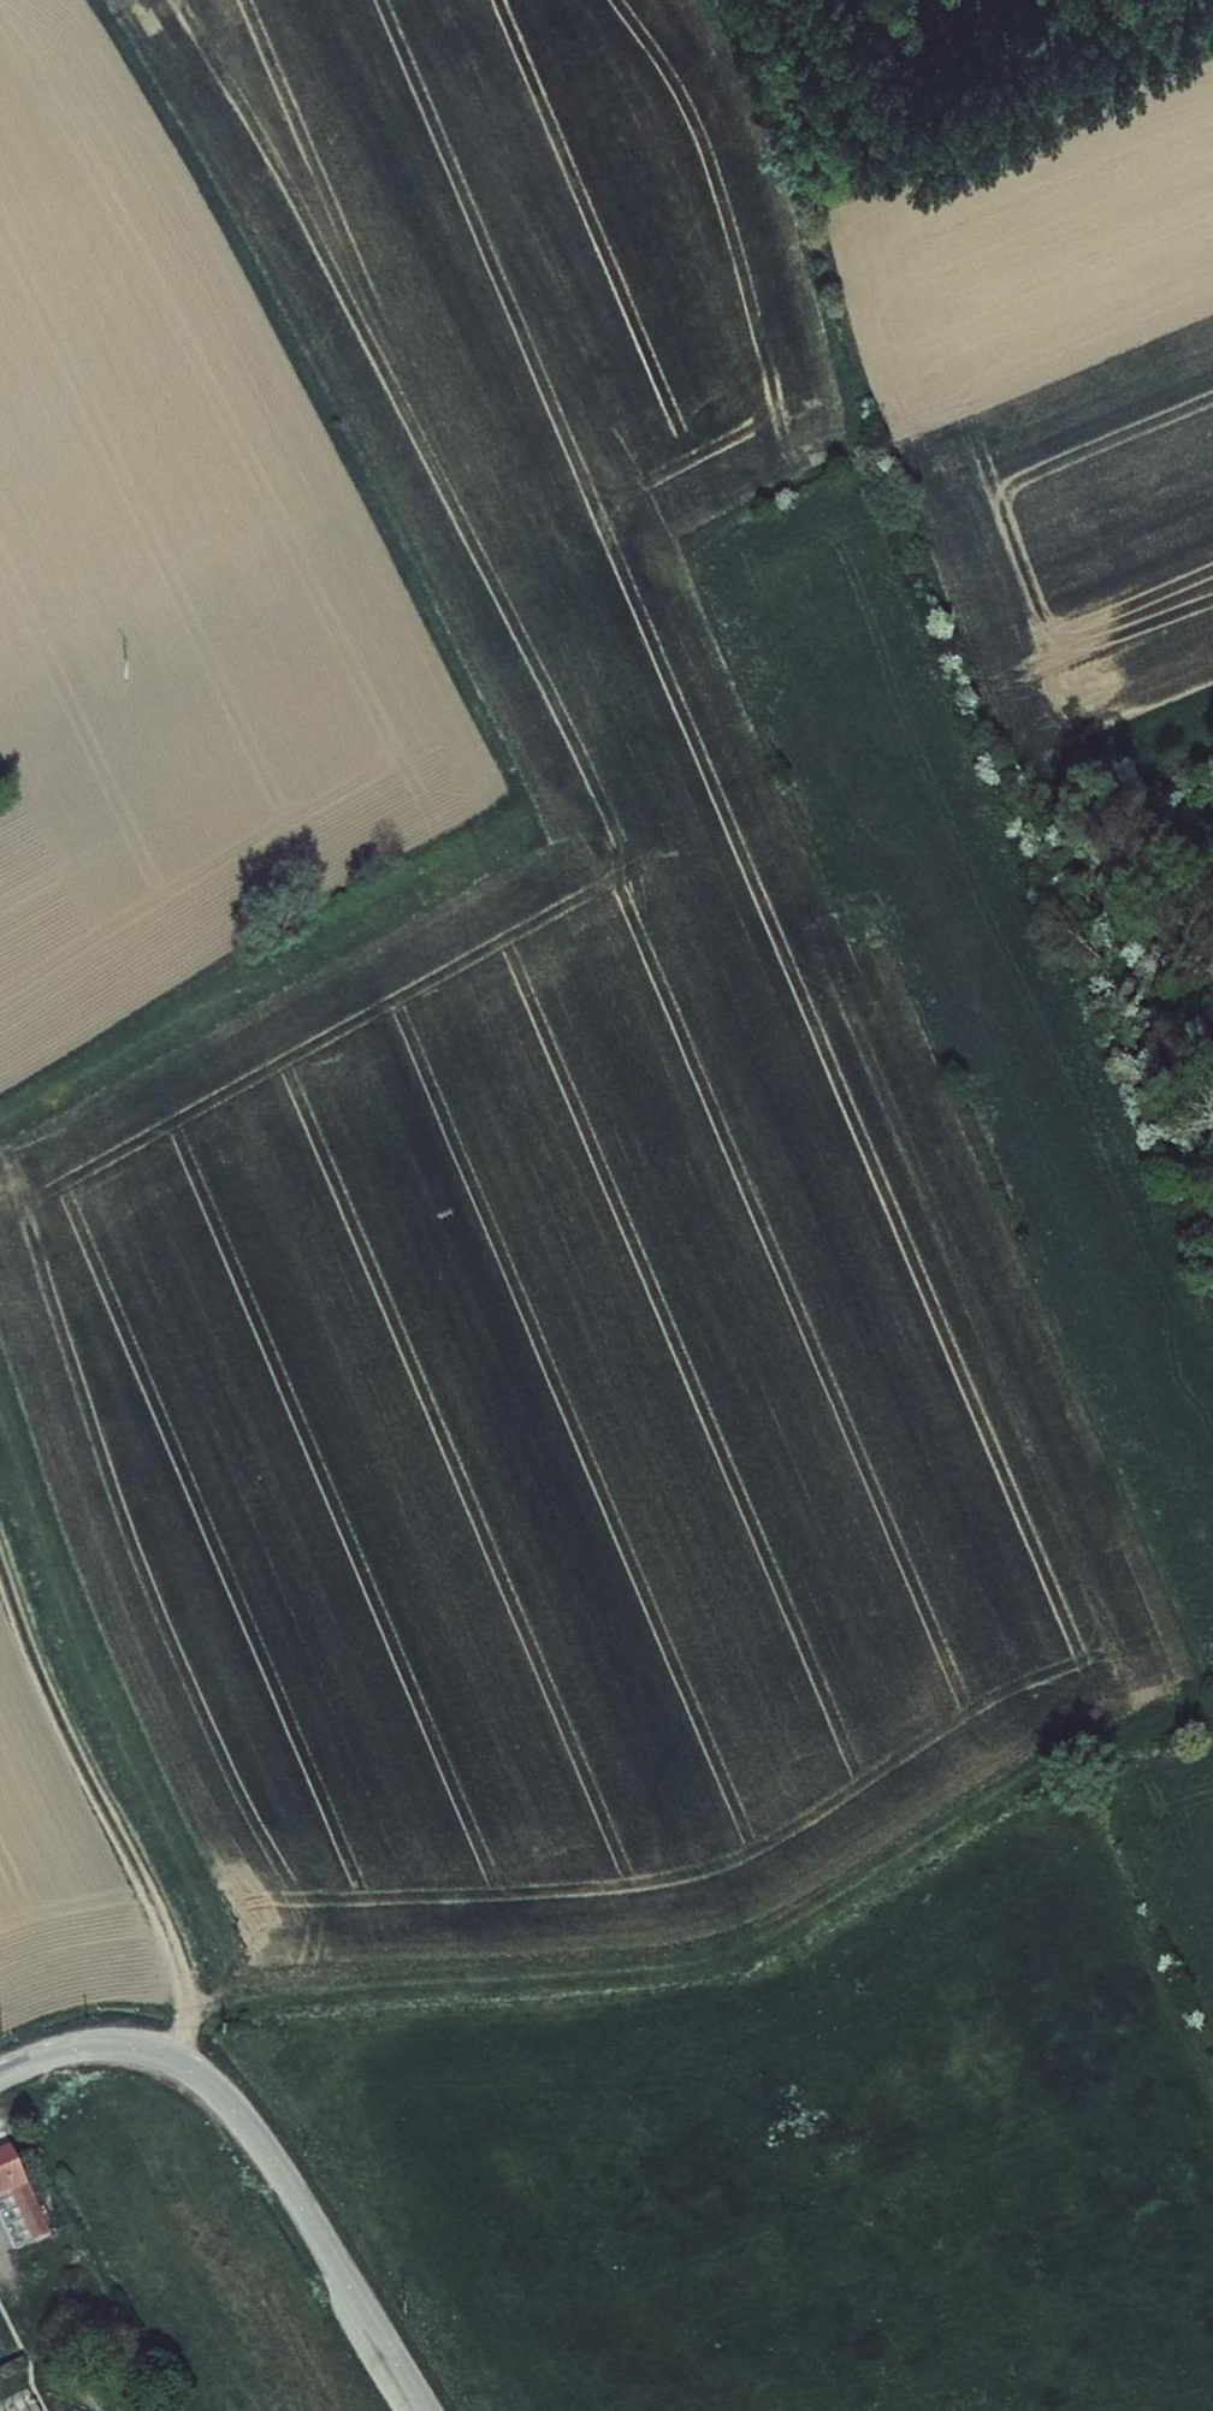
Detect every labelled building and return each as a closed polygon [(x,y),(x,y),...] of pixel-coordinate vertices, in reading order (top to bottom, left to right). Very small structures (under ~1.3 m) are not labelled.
[(10,2144),(0,2149),(0,2197),(10,2191),(29,2184),(10,2144)] [(29,2184),(10,2191),(33,2241),(51,2233),(29,2184)]
